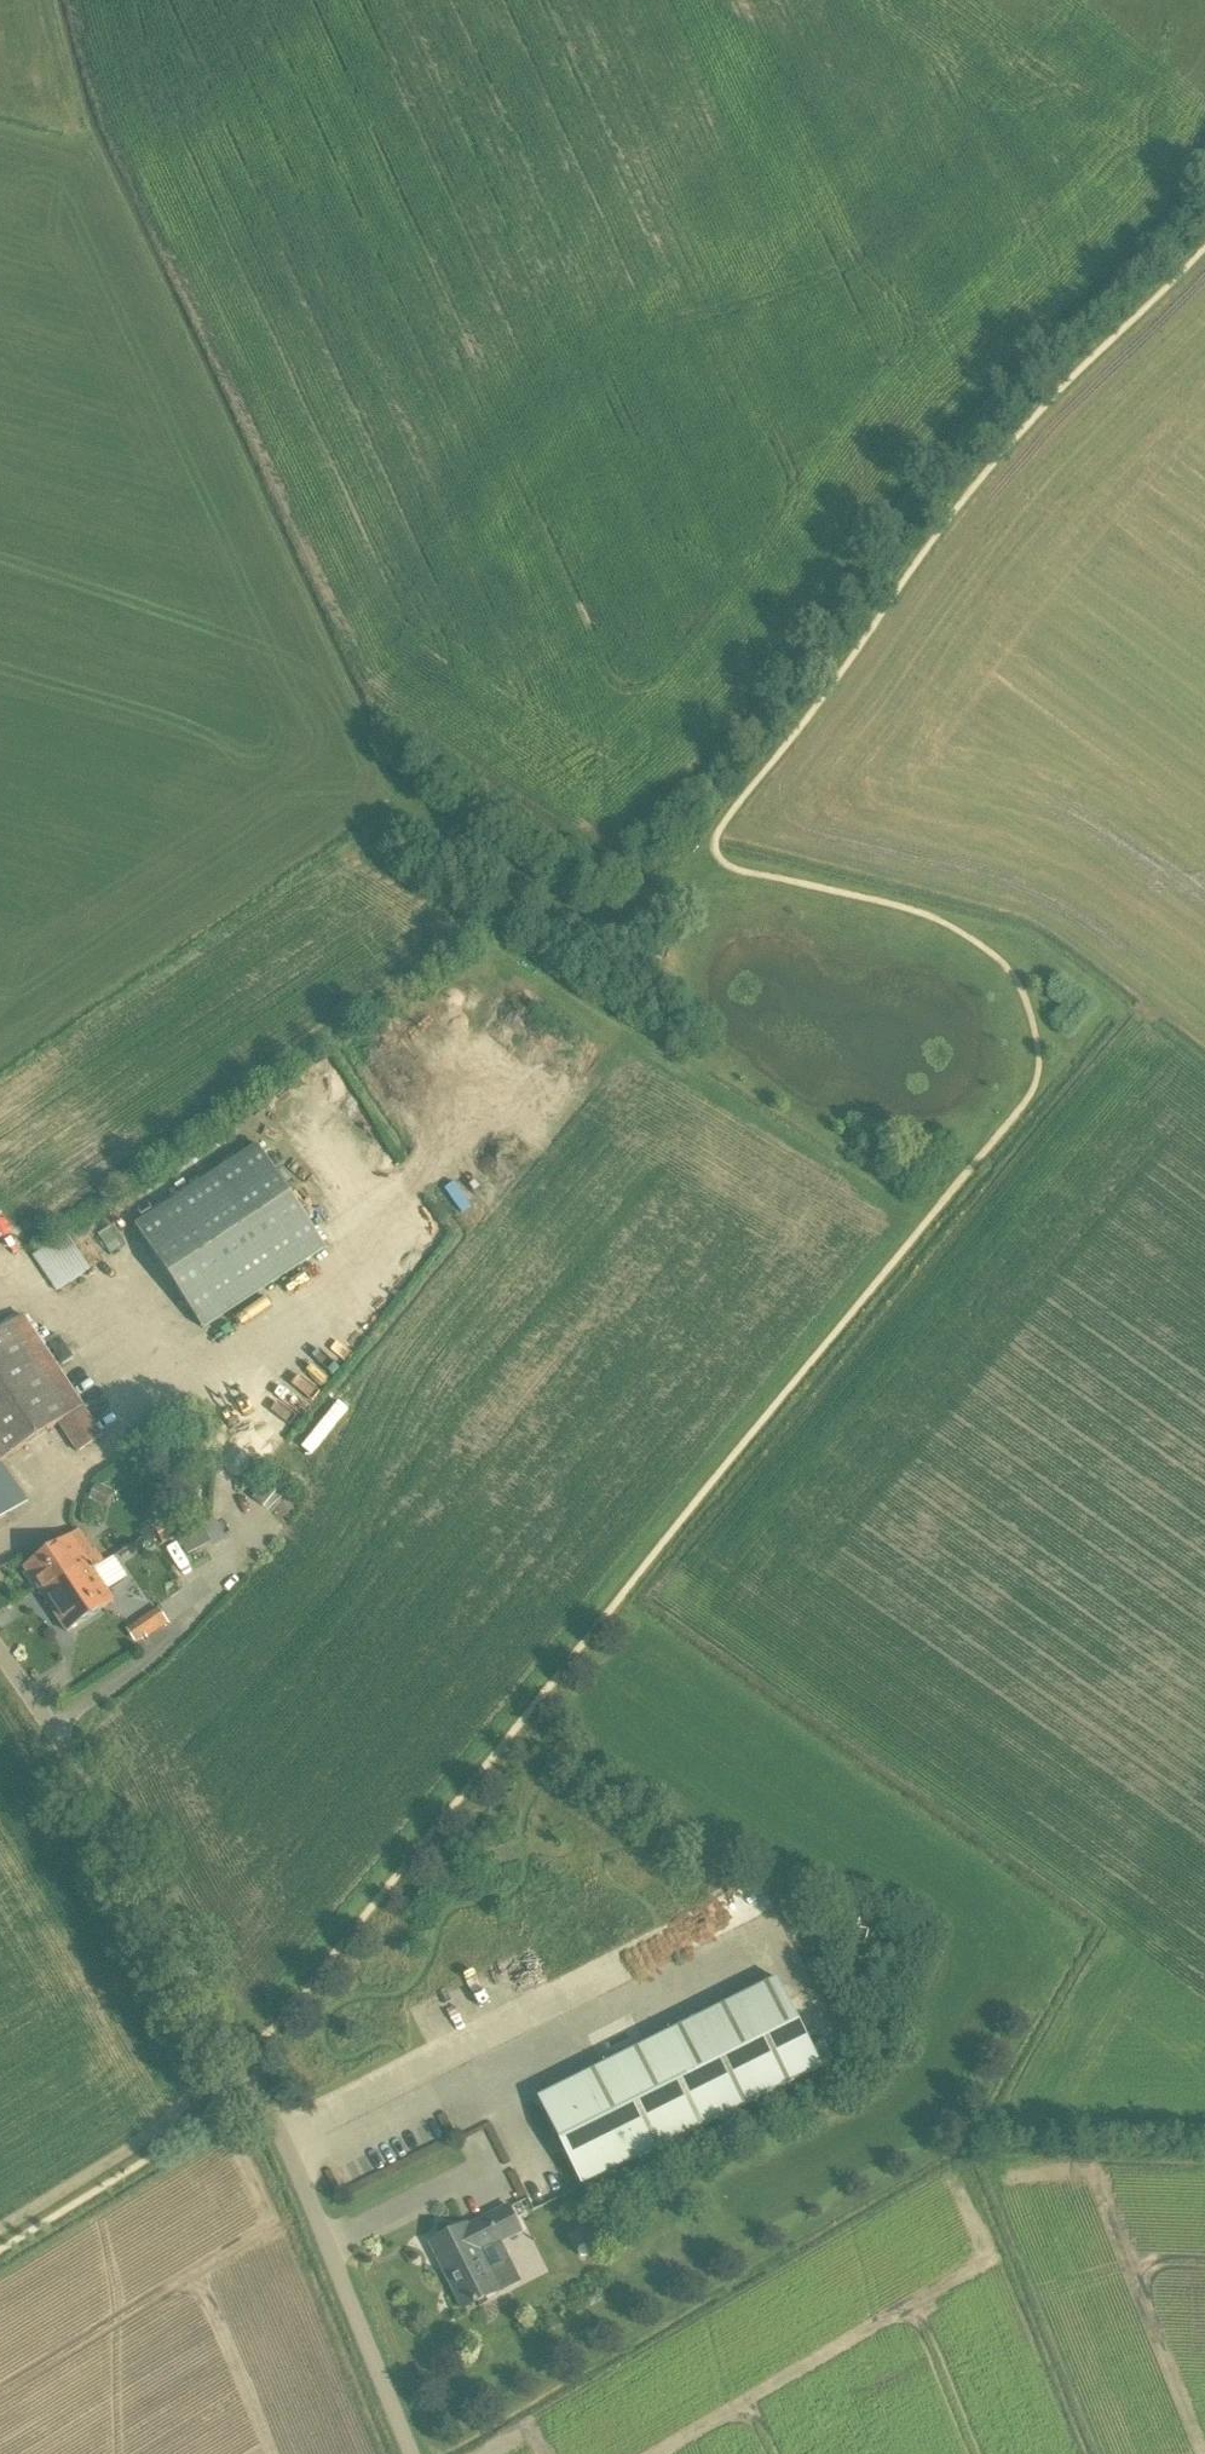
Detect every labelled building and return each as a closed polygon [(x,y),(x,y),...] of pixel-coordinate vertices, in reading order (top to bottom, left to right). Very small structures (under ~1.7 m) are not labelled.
[(145,1218),(210,1325),(336,1249),(268,1136),(157,1204),(160,1208),(145,1218)] [(57,1292),(87,1272),(91,1269),(67,1233),(33,1256),(57,1292)] [(85,1406),(25,1314),(0,1330),(0,1520),(28,1501),(2,1461),(59,1423),(78,1453),(104,1435),(85,1406)] [(324,1346),(318,1359),(349,1374),(355,1360),(324,1346)] [(268,1445),(243,1452),(247,1470),(272,1463),(268,1445)] [(245,1496),(245,1478),(229,1478),(230,1496),(245,1496)] [(97,1482),(90,1498),(106,1506),(114,1491),(97,1482)] [(0,1532),(0,1535),(5,1543),(27,1528),(20,1518),(0,1532)] [(202,1524),(179,1538),(189,1556),(212,1542),(202,1524)] [(40,1591),(99,1552),(96,1547),(93,1549),(80,1529),(71,1535),(24,1567),(40,1591)] [(99,1552),(40,1591),(68,1632),(115,1601),(108,1591),(119,1584),(105,1563),(106,1562),(99,1552)] [(148,1638),(169,1623),(159,1607),(151,1612),(127,1628),(135,1641),(146,1634),(148,1638)] [(871,1977),(870,1955),(857,1956),(858,1978),(871,1977)] [(583,2187),(823,2067),(778,1977),(538,2096),(583,2187)] [(500,2244),(524,2232),(509,2202),(467,2223),(467,2224),(430,2243),(463,2309),(500,2291),(481,2251),(499,2243),(500,2244)]
